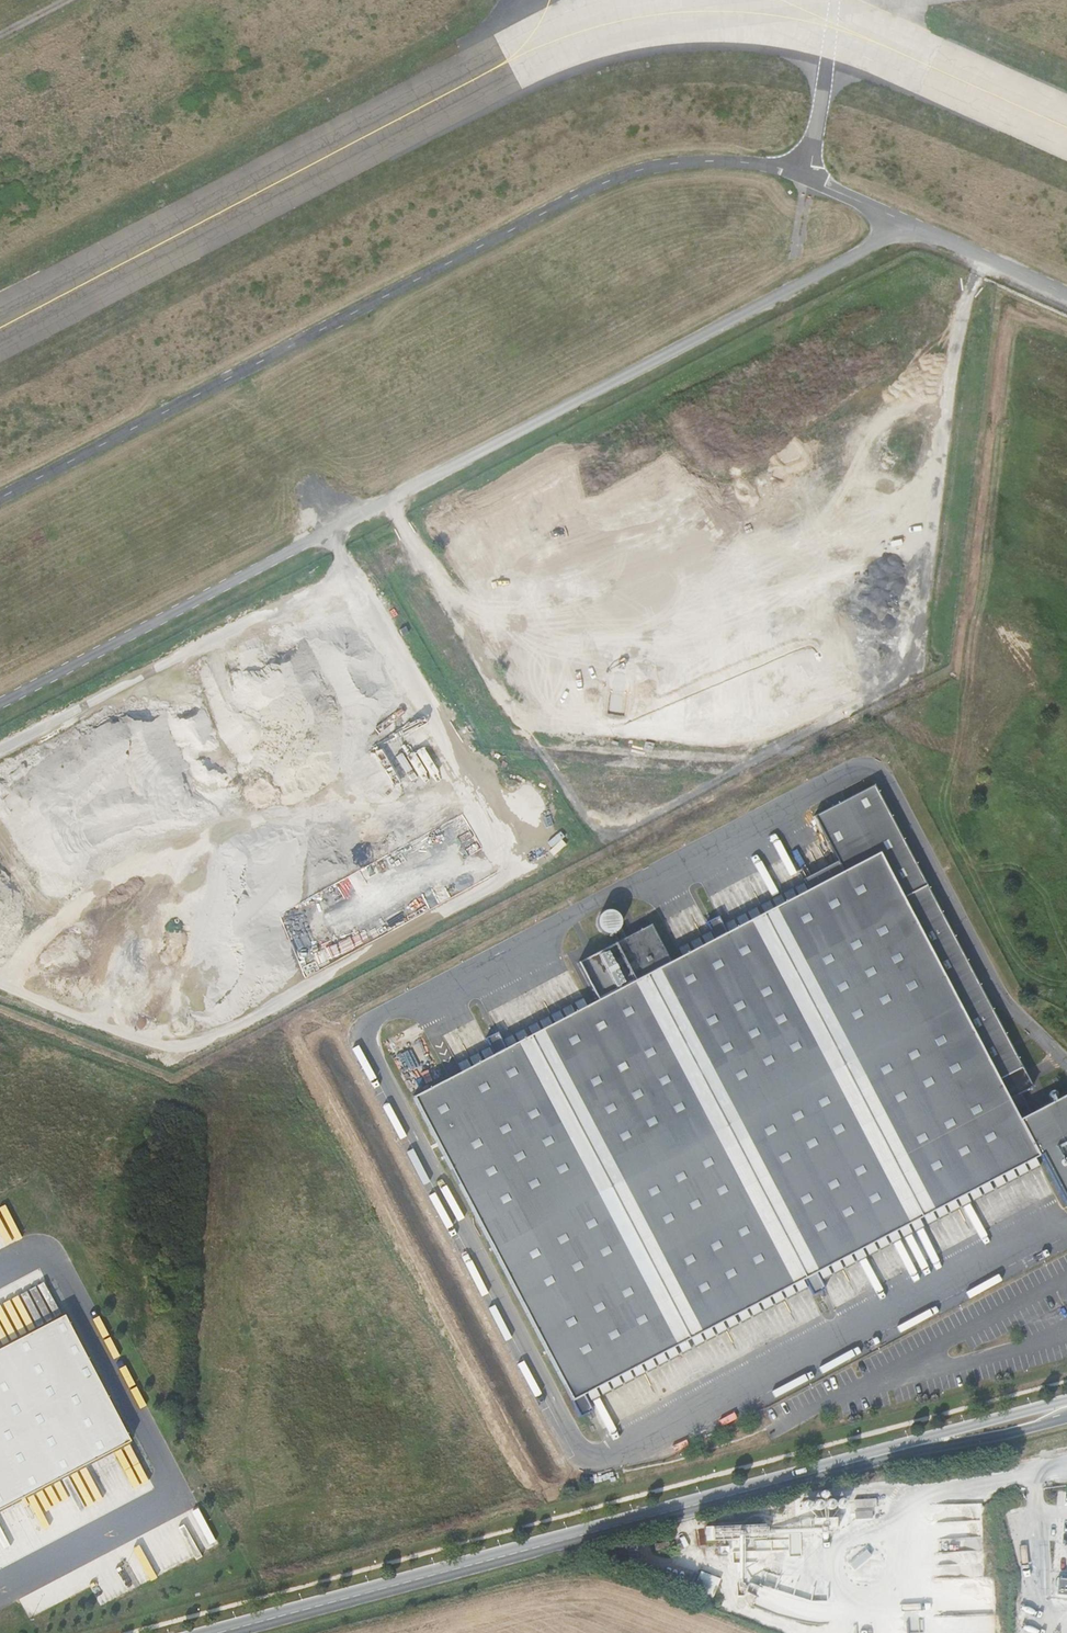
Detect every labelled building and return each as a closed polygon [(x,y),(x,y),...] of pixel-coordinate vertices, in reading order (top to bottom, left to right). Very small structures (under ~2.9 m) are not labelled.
[(411,1097),(438,1147),(442,1156),(444,1159),(491,1248),(493,1251),(545,1351),(547,1354),(580,1417),(587,1413),(592,1410),(584,1394),(1038,1159),(1042,1157),(1066,1204),(1066,1094),(1051,1102),(1019,1119),(1008,1101),(1033,1088),(1023,1069),(1012,1048),(1010,1043),(874,785),(845,800),(831,807),(813,817),(842,872),(411,1097)] [(131,1445),(65,1319),(0,1352),(0,1513),(131,1445)] [(843,1499),(799,1501),(799,1510),(844,1508),(843,1499)] [(833,1518),(810,1519),(810,1535),(834,1534),(833,1518)] [(710,1526),(710,1541),(764,1539),(763,1524),(710,1526)] [(665,1542),(653,1544),(654,1551),(666,1549),(665,1542)] [(717,1579),(699,1572),(691,1590),(709,1598),(717,1579)]
